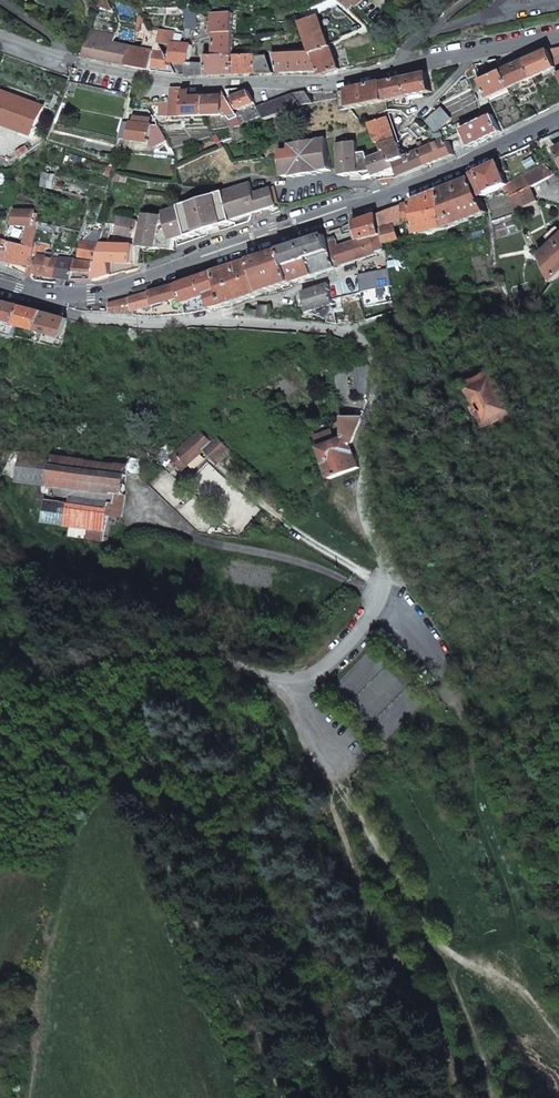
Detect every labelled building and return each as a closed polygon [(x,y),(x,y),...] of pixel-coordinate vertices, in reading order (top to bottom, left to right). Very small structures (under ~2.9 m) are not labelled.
[(231,47),(230,10),(211,10),(211,16),(203,17),(203,26),(211,26),(212,35),(212,53),(231,53),(231,47)] [(324,76),(343,67),(322,14),(301,20),(313,52),(321,71),(324,76)] [(195,31),(195,19),(184,19),(185,32),(195,31)] [(160,43),(173,44),(174,31),(161,29),(160,43)] [(181,35),(174,34),(173,44),(181,44),(181,35)] [(89,38),(84,57),(106,61),(127,65),(131,47),(89,38)] [(131,47),(127,65),(164,71),(177,73),(170,61),(160,43),(141,40),(140,48),(131,47)] [(170,61),(177,73),(185,75),(185,61),(190,62),(191,44),(186,44),(173,44),(170,61)] [(556,67),(558,66),(558,48),(549,50),(556,67)] [(525,61),(534,80),(557,69),(556,67),(549,50),(525,61)] [(293,72),(321,71),(313,52),(279,53),(278,54),(279,73),(293,72)] [(203,53),(205,74),(231,73),(231,53),(212,53),(203,53)] [(267,54),(256,54),(256,72),(272,72),(267,54)] [(490,61),(496,75),(503,71),(499,60),(490,61)] [(185,61),(185,75),(202,74),(201,62),(190,62),(185,61)] [(503,71),(511,90),(534,80),(525,61),(503,71)] [(482,81),(492,103),(513,94),(511,90),(503,71),(496,75),(482,81)] [(385,82),(390,100),(432,92),(428,73),(385,82)] [(461,82),(464,88),(471,85),(468,79),(461,82)] [(385,82),(371,83),(336,90),(342,98),(349,95),(353,107),(390,100),(385,82)] [(183,88),(170,86),(171,103),(171,116),(203,115),(203,96),(183,96),(183,90),(183,88)] [(244,92),(242,87),(226,89),(247,121),(265,114),(259,106),(249,90),(244,92)] [(306,89),(292,91),(302,102),(313,100),(306,89)] [(474,92),(478,100),(484,97),(480,89),(474,92)] [(0,97),(0,122),(33,134),(44,106),(3,90),(0,97)] [(203,96),(203,115),(229,114),(231,118),(238,115),(223,91),(203,91),(203,96)] [(268,119),(303,103),(302,102),(292,91),(259,106),(265,114),(268,119)] [(349,95),(342,98),(346,110),(353,107),(349,95)] [(402,176),(430,164),(423,148),(406,155),(384,110),(368,117),(371,122),(386,148),(394,162),(402,176)] [(148,116),(147,116),(134,116),(134,122),(129,122),(128,140),(151,141),(151,123),(151,122),(148,122),(148,116)] [(464,130),(472,147),(492,138),(501,133),(493,116),(464,130)] [(151,123),(151,141),(152,141),(152,144),(156,145),(165,137),(155,121),(151,122),(151,123)] [(432,132),(416,122),(411,127),(421,137),(432,132)] [(430,164),(455,153),(448,138),(439,133),(436,134),(439,141),(423,148),(430,164)] [(285,176),(332,169),(326,137),(309,139),(309,138),(298,139),(298,141),(290,142),(290,147),(281,149),(285,176)] [(343,175),(375,170),(384,165),(394,162),(386,148),(370,156),(367,151),(358,151),(356,140),(339,142),(343,175)] [(493,163),(472,173),(483,196),(503,187),(506,191),(510,190),(507,183),(496,161),(493,163)] [(397,176),(402,176),(394,162),(384,165),(375,170),(377,175),(393,168),(397,176)] [(544,164),(507,183),(510,190),(519,211),(537,201),(531,187),(555,174),(544,164)] [(472,176),(413,200),(417,225),(419,233),(426,232),(427,235),(447,232),(446,227),(488,211),(472,176)] [(161,244),(170,241),(173,240),(174,239),(176,239),(190,234),(191,236),(199,233),(199,231),(200,230),(226,222),(226,223),(235,220),(235,219),(278,204),(272,186),(256,191),(251,180),(165,210),(165,212),(162,213),(146,212),(146,214),(143,237),(142,246),(160,248),(161,244)] [(417,225),(413,200),(379,213),(382,231),(385,243),(403,238),(401,229),(417,225)] [(26,223),(26,238),(26,242),(37,243),(37,240),(38,228),(38,221),(39,213),(34,212),(34,209),(14,207),(12,221),(26,223)] [(121,218),(119,234),(143,237),(146,214),(139,213),(138,216),(135,216),(134,219),(121,218)] [(382,231),(379,213),(357,222),(358,227),(361,239),(361,240),(382,231)] [(38,221),(38,228),(48,229),(48,230),(58,232),(60,223),(38,221)] [(114,222),(105,223),(103,232),(115,234),(116,229),(114,228),(114,222)] [(358,227),(357,222),(338,229),(340,234),(358,227)] [(93,263),(97,264),(97,262),(98,262),(103,234),(86,231),(84,241),(83,241),(80,256),(94,259),(93,263)] [(385,243),(382,231),(361,240),(361,239),(340,247),(336,236),(330,237),(340,267),(386,252),(385,243)] [(97,264),(95,280),(113,274),(111,262),(133,262),(135,244),(129,244),(113,242),(114,239),(115,234),(103,232),(103,234),(98,262),(97,262),(97,264)] [(332,250),(326,234),(282,249),(288,266),(332,250)] [(7,260),(9,239),(0,238),(0,259),(7,260)] [(552,283),(558,275),(558,238),(539,257),(552,283)] [(9,239),(7,260),(29,264),(27,272),(30,273),(29,277),(33,278),(36,263),(36,254),(37,243),(26,242),(9,239)] [(160,248),(175,249),(176,239),(174,239),(173,240),(170,241),(161,244),(160,248)] [(37,243),(36,254),(40,254),(36,271),(57,277),(61,257),(47,255),(48,247),(52,247),(53,242),(37,240),(37,243)] [(288,266),(282,249),(252,260),(264,292),(293,283),(288,266)] [(338,268),(332,250),(288,266),(293,283),(338,268)] [(61,257),(57,277),(73,281),(78,260),(61,257)] [(78,260),(73,281),(95,280),(97,264),(93,263),(78,260)] [(264,292),(252,260),(215,272),(227,305),(264,292)] [(363,293),(392,287),(390,270),(360,276),(363,293)] [(227,305),(215,272),(179,284),(187,312),(227,305)] [(187,312),(179,284),(143,294),(111,303),(112,312),(138,314),(151,314),(187,312)] [(337,322),(338,322),(331,285),(305,293),(310,312),(325,307),(328,321),(337,322)] [(23,307),(0,300),(0,322),(18,327),(23,307)] [(335,305),(338,322),(346,321),(366,319),(361,302),(335,305)] [(271,310),(269,304),(258,304),(258,310),(246,309),(246,315),(271,315),(271,310)] [(63,340),(68,319),(23,307),(18,327),(63,340)] [(498,458),(524,446),(513,426),(522,422),(508,393),(511,391),(501,370),(496,371),(495,370),(466,384),(466,386),(460,389),(463,395),(469,392),(488,429),(485,431),(498,458)] [(266,383),(260,376),(255,381),(261,387),(266,383)] [(351,444),(362,411),(358,412),(357,414),(345,414),(345,436),(320,446),(330,478),(358,466),(351,444)] [(482,465),(484,464),(492,460),(475,428),(465,433),(482,465)] [(228,452),(210,434),(204,439),(197,431),(176,450),(166,439),(158,447),(166,457),(171,458),(175,463),(177,463),(182,470),(203,450),(216,463),(228,452)] [(54,448),(53,457),(49,486),(64,488),(63,497),(69,498),(68,504),(46,501),(45,521),(105,529),(109,502),(113,502),(115,493),(122,493),(126,456),(54,448)] [(18,453),(15,482),(49,486),(53,457),(18,453)] [(121,503),(122,493),(115,493),(113,502),(121,503)]
